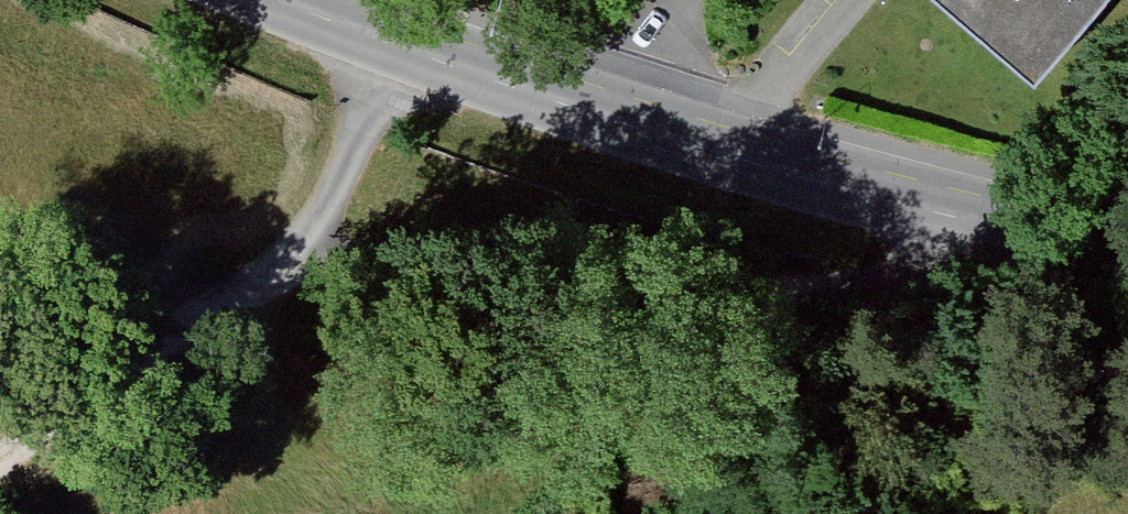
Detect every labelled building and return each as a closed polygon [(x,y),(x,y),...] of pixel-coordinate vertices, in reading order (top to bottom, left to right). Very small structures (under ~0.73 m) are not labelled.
[(1046,73),(1108,0),(960,0),(1046,73)]
